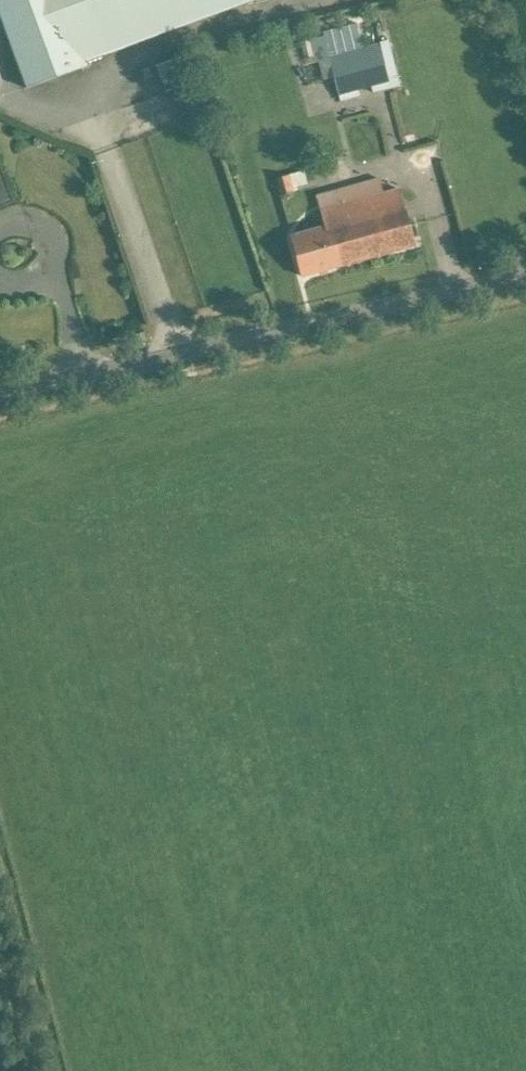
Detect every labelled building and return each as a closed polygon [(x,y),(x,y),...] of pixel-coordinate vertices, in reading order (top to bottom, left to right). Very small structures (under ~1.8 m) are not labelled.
[(27,87),(88,65),(86,61),(253,0),(0,0),(0,15),(27,87)] [(325,38),(312,41),(317,63),(320,62),(330,60),(325,38)] [(312,41),(301,43),(306,65),(317,63),(312,41)] [(391,79),(381,45),(330,60),(334,75),(340,94),(391,79)] [(195,90),(184,55),(157,63),(166,91),(173,88),(176,97),(195,90)] [(330,60),(320,62),(323,77),(334,75),(330,60)] [(289,174),(275,177),(279,196),(294,192),(289,174)] [(325,227),(313,230),(292,236),(303,276),(416,245),(401,189),(321,211),(325,227)]
